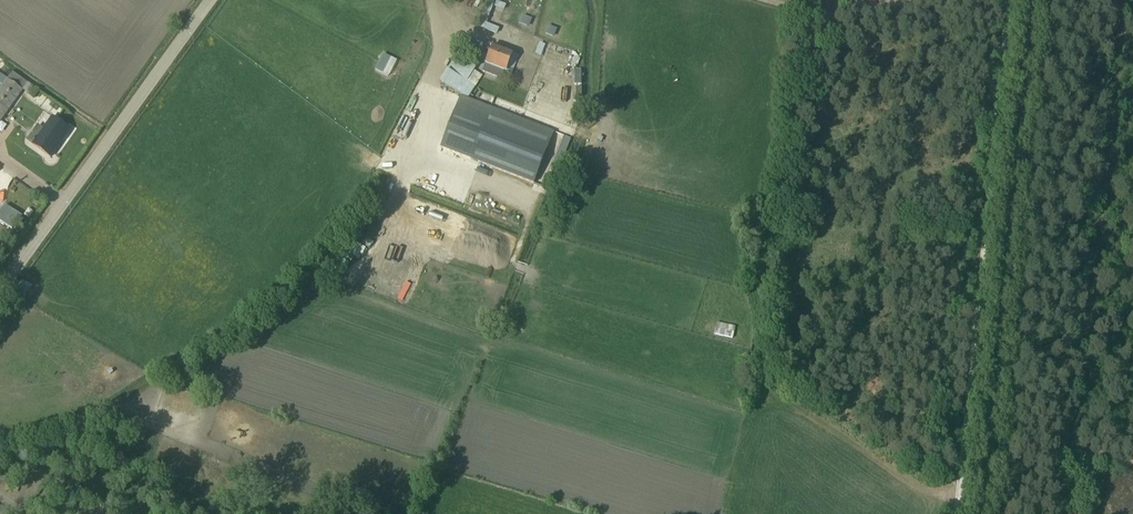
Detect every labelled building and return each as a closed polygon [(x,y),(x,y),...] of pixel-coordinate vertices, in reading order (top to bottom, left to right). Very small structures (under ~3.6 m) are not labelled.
[(511,7),(496,3),(494,10),(508,15),(511,7)] [(520,23),(529,26),(532,18),(523,15),(520,23)] [(499,31),(486,26),(484,32),(497,37),(499,31)] [(512,43),(504,40),(501,48),(509,51),(512,43)] [(572,47),(546,40),(543,49),(539,48),(535,60),(540,61),(536,74),(561,81),(572,47)] [(518,57),(492,47),(481,74),(501,82),(504,75),(510,77),(518,57)] [(467,99),(482,78),(473,72),(478,64),(459,51),(439,80),(467,99)] [(0,75),(0,123),(23,92),(32,99),(38,92),(11,72),(6,79),(0,75)] [(503,105),(479,93),(473,105),(496,117),(503,105)] [(498,121),(459,100),(445,124),(467,137),(469,131),(487,141),(498,121)] [(24,140),(49,159),(62,141),(71,130),(51,116),(43,127),(37,123),(24,140)] [(501,207),(503,199),(480,192),(478,200),(501,207)] [(5,206),(0,213),(0,222),(5,226),(15,213),(5,206)] [(494,235),(490,241),(511,251),(515,245),(494,235)] [(31,287),(22,281),(13,293),(23,299),(31,287)] [(717,336),(733,338),(734,325),(718,324),(717,336)] [(716,372),(713,381),(723,383),(727,366),(711,362),(709,370),(716,372)]
